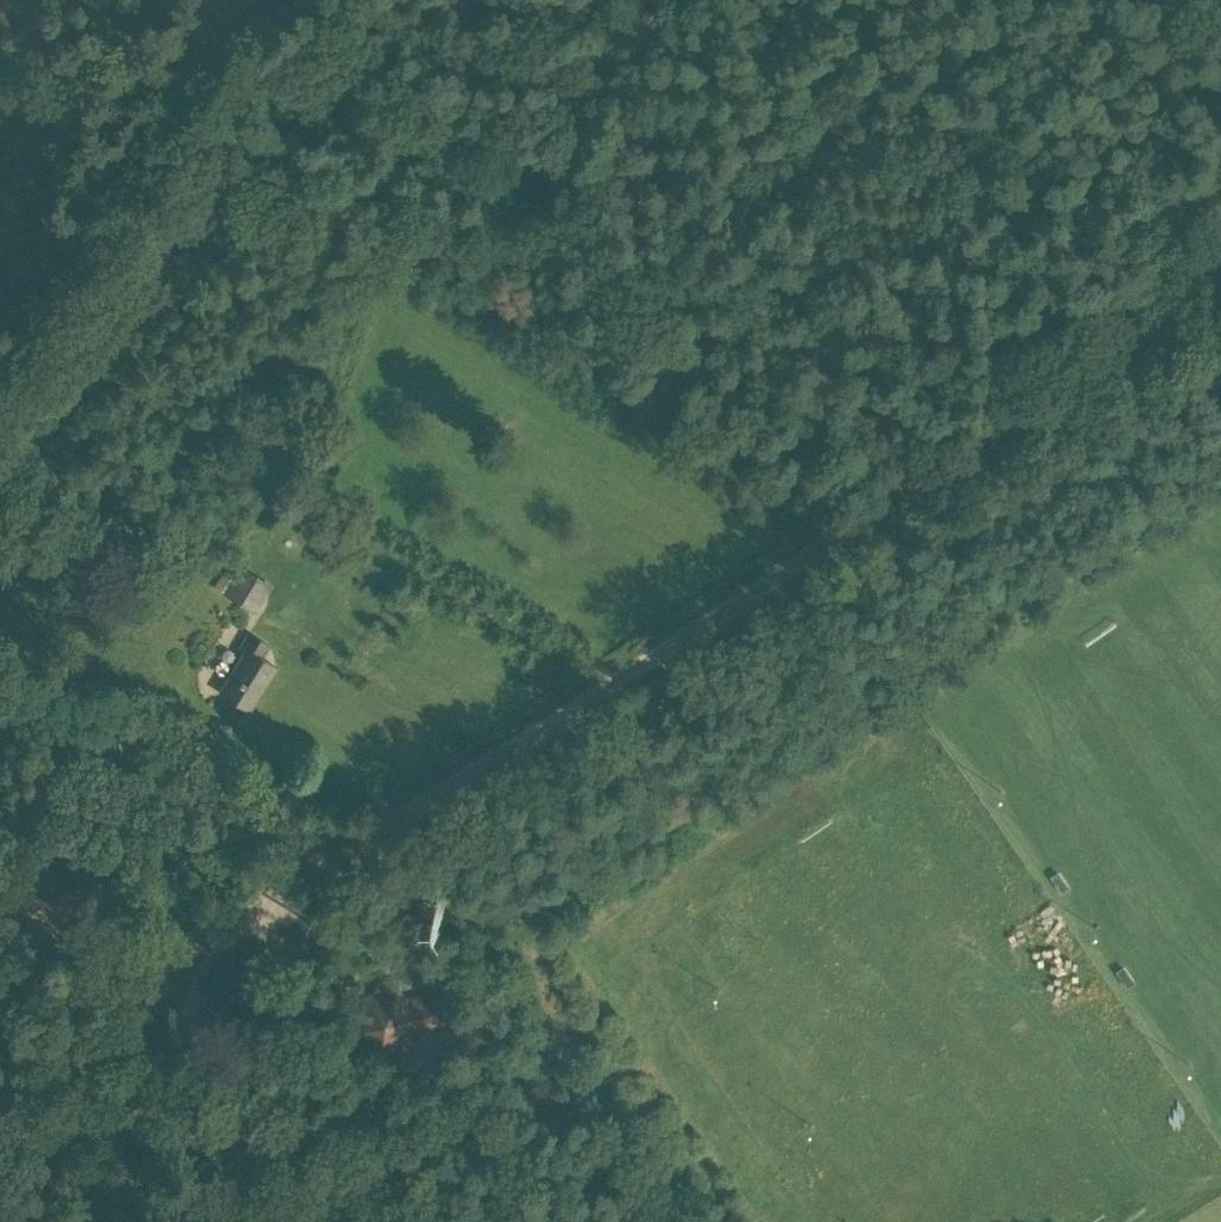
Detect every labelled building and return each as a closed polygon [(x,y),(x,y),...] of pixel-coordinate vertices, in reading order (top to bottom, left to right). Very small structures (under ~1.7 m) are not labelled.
[(221,593),(255,612),(273,582),(239,564),(221,593)] [(249,708),(253,700),(275,664),(261,656),(269,643),(249,631),(239,647),(244,650),(220,690),(249,708)] [(364,997),(354,1030),(379,1056),(413,1048),(418,1031),(452,1022),(457,1005),(444,991),(410,1000),(398,988),(364,997)]
